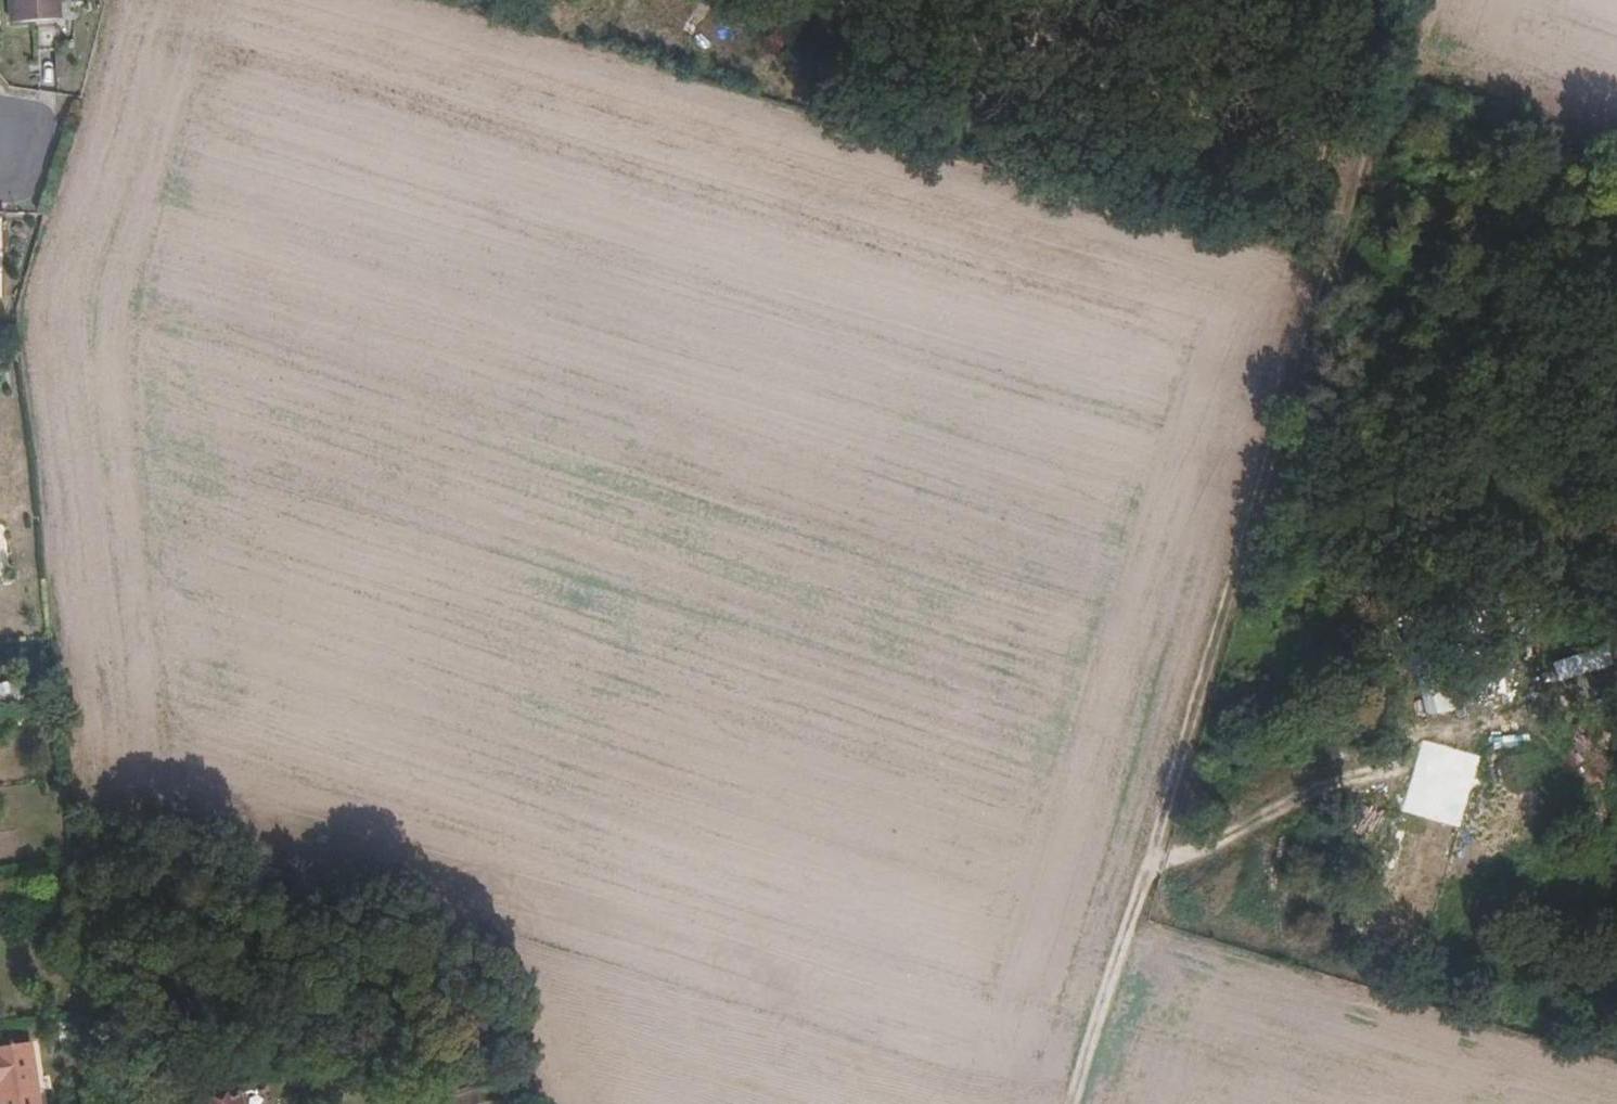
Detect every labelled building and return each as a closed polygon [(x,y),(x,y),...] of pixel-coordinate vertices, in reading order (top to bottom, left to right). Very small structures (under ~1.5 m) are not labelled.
[(57,0),(10,0),(12,25),(35,23),(38,55),(58,54),(55,16),(58,15),(57,0)] [(35,1039),(0,1044),(0,1103),(43,1103),(35,1039)] [(200,1103),(242,1103),(238,1091),(200,1103)]
